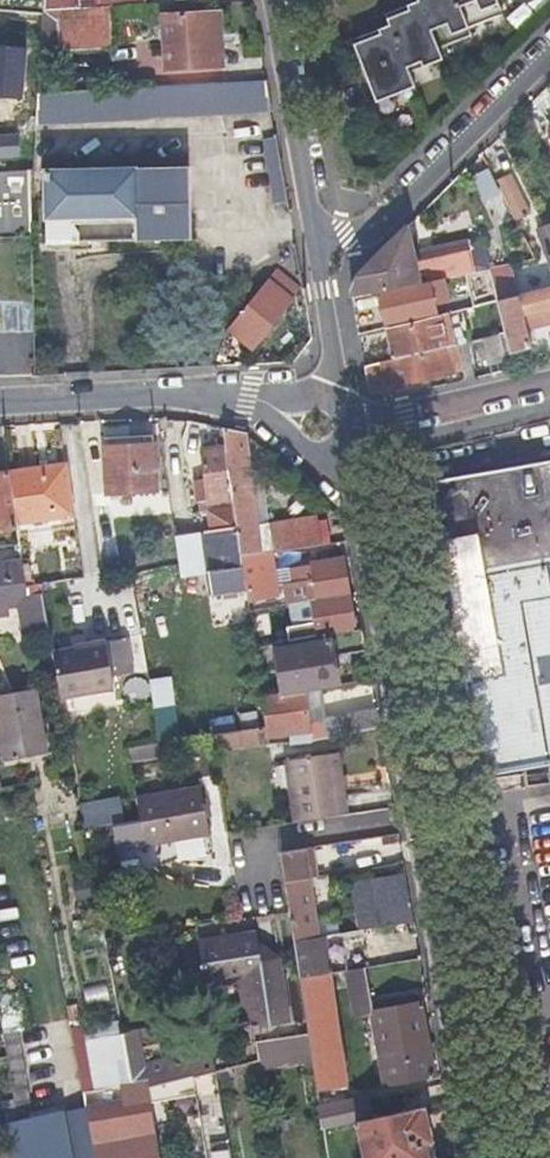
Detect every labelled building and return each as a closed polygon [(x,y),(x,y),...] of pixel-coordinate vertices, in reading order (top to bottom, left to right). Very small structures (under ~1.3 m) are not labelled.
[(147,0),(45,0),(45,13),(113,9),(147,7),(147,0)] [(415,3),(405,7),(407,11),(401,14),(399,9),(382,16),(387,27),(376,31),(378,36),(351,46),(382,113),(420,95),(414,81),(447,67),(442,56),(475,42),(471,34),(505,20),(496,0),(414,0),(415,3)] [(116,50),(113,9),(45,13),(43,54),(116,50)] [(216,65),(214,39),(213,13),(166,16),(168,68),(216,65)] [(140,120),(273,112),(267,81),(41,95),(39,124),(140,120)] [(489,168),(471,174),(480,201),(498,196),(489,168)] [(192,242),(191,206),(190,170),(45,174),(47,246),(192,242)] [(32,223),(31,173),(0,175),(0,225),(32,223)] [(511,173),(494,181),(513,222),(530,215),(511,173)] [(545,226),(537,229),(543,256),(549,254),(549,242),(545,226)] [(413,252),(407,228),(358,278),(350,296),(351,302),(476,273),(469,249),(415,262),(413,252)] [(415,262),(469,249),(466,240),(413,252),(415,262)] [(549,309),(549,288),(516,297),(509,264),(489,269),(493,287),(497,302),(505,336),(481,342),(472,344),(466,346),(464,346),(469,366),(476,364),(475,361),(483,359),(484,362),(527,350),(519,318),(549,309)] [(232,323),(244,332),(255,341),(299,285),(276,267),(232,323)] [(467,295),(493,287),(489,269),(476,273),(462,276),(467,295)] [(436,313),(434,300),(431,286),(381,298),(386,324),(436,313)] [(476,322),(481,342),(505,336),(497,302),(486,305),(490,318),(476,322)] [(490,318),(486,305),(472,308),(476,322),(490,318)] [(458,312),(466,346),(472,344),(481,342),(476,322),(472,308),(458,312)] [(382,331),(391,364),(443,351),(435,318),(382,331)] [(443,351),(391,364),(380,367),(385,386),(387,392),(461,373),(455,347),(443,351)] [(363,372),(366,391),(385,386),(380,367),(363,372)] [(248,434),(225,429),(228,448),(234,498),(235,507),(242,559),(264,555),(275,553),(279,553),(319,546),(315,522),(261,529),(248,434)] [(152,445),(128,446),(104,448),(105,496),(154,493),(152,445)] [(209,501),(234,498),(228,448),(203,451),(209,501)] [(434,478),(483,771),(549,760),(549,458),(434,478)] [(64,464),(10,472),(17,523),(72,514),(64,464)] [(10,472),(0,474),(0,531),(18,529),(17,523),(10,472)] [(221,591),(246,588),(242,559),(235,507),(210,510),(218,570),(210,571),(213,599),(222,598),(221,591)] [(275,553),(264,555),(242,559),(246,588),(248,601),(282,594),(275,553)] [(9,610),(7,604),(21,602),(25,630),(50,627),(45,604),(30,606),(23,559),(0,562),(0,612),(9,610)] [(289,641),(356,629),(344,559),(307,566),(316,620),(287,626),(289,641)] [(365,627),(356,629),(289,641),(267,645),(275,683),(277,695),(294,692),(314,688),(342,683),(337,652),(368,648),(365,627)] [(53,646),(61,694),(111,685),(103,637),(53,646)] [(155,732),(178,728),(169,675),(145,679),(155,732)] [(277,695),(275,683),(260,685),(261,698),(277,695)] [(40,716),(36,684),(0,689),(0,741),(2,754),(45,748),(40,716)] [(319,720),(314,688),(294,692),(300,724),(319,720)] [(300,724),(294,692),(277,695),(261,698),(267,736),(286,733),(288,745),(303,743),(300,724)] [(379,710),(369,712),(358,714),(319,720),(322,739),(382,728),(379,710)] [(229,718),(212,721),(217,751),(264,743),(261,726),(231,731),(229,718)] [(154,743),(126,747),(128,761),(156,757),(154,743)] [(343,815),(338,784),(333,753),(280,762),(290,824),(343,815)] [(196,785),(167,789),(175,838),(205,833),(196,785)] [(175,838),(167,789),(134,795),(137,814),(142,844),(175,838)] [(142,844),(137,814),(113,817),(118,848),(142,844)] [(145,864),(142,844),(118,848),(122,868),(145,864)] [(317,864),(314,848),(281,853),(300,973),(322,970),(346,967),(344,952),(341,931),(318,934),(307,866),(317,864)] [(360,928),(415,920),(406,873),(354,881),(360,928)] [(255,929),(247,931),(249,942),(258,940),(255,929)] [(270,1024),(280,1022),(290,1020),(281,957),(258,940),(249,942),(247,931),(198,939),(206,984),(238,978),(245,1018),(268,1014),(270,1024)] [(346,967),(367,964),(380,962),(378,948),(344,952),(346,967)] [(373,1000),(367,964),(346,967),(354,1013),(371,1010),(374,1010),(373,1000)] [(300,973),(309,1028),(318,1083),(339,1080),(322,970),(300,973)] [(106,983),(82,986),(83,1001),(108,999),(106,983)] [(419,992),(373,1000),(374,1010),(421,1002),(419,992)] [(421,1002),(374,1010),(371,1010),(383,1083),(433,1075),(421,1002)] [(109,1060),(126,1057),(120,1024),(104,1027),(109,1060)] [(17,1025),(3,1028),(8,1056),(15,1099),(19,1117),(34,1114),(25,1069),(17,1025)] [(177,1048),(181,1073),(191,1071),(186,1046),(177,1048)] [(144,1079),(181,1073),(177,1048),(163,1051),(140,1056),(142,1073),(144,1079)] [(142,1073),(83,1086),(86,1104),(96,1157),(230,1157),(214,1067),(191,1071),(181,1073),(144,1079),(142,1073)] [(357,1117),(371,1115),(367,1092),(320,1101),(323,1123),(357,1117)] [(2,1101),(6,1120),(19,1117),(15,1099),(2,1101)] [(64,1109),(74,1157),(96,1157),(86,1104),(64,1109)] [(371,1115),(357,1117),(364,1157),(428,1157),(425,1142),(432,1141),(427,1106),(371,1115)] [(64,1109),(63,1107),(34,1114),(19,1117),(6,1120),(1,1122),(8,1157),(74,1157),(64,1109)] [(1,1122),(0,1122),(0,1157),(8,1157),(1,1122)]
